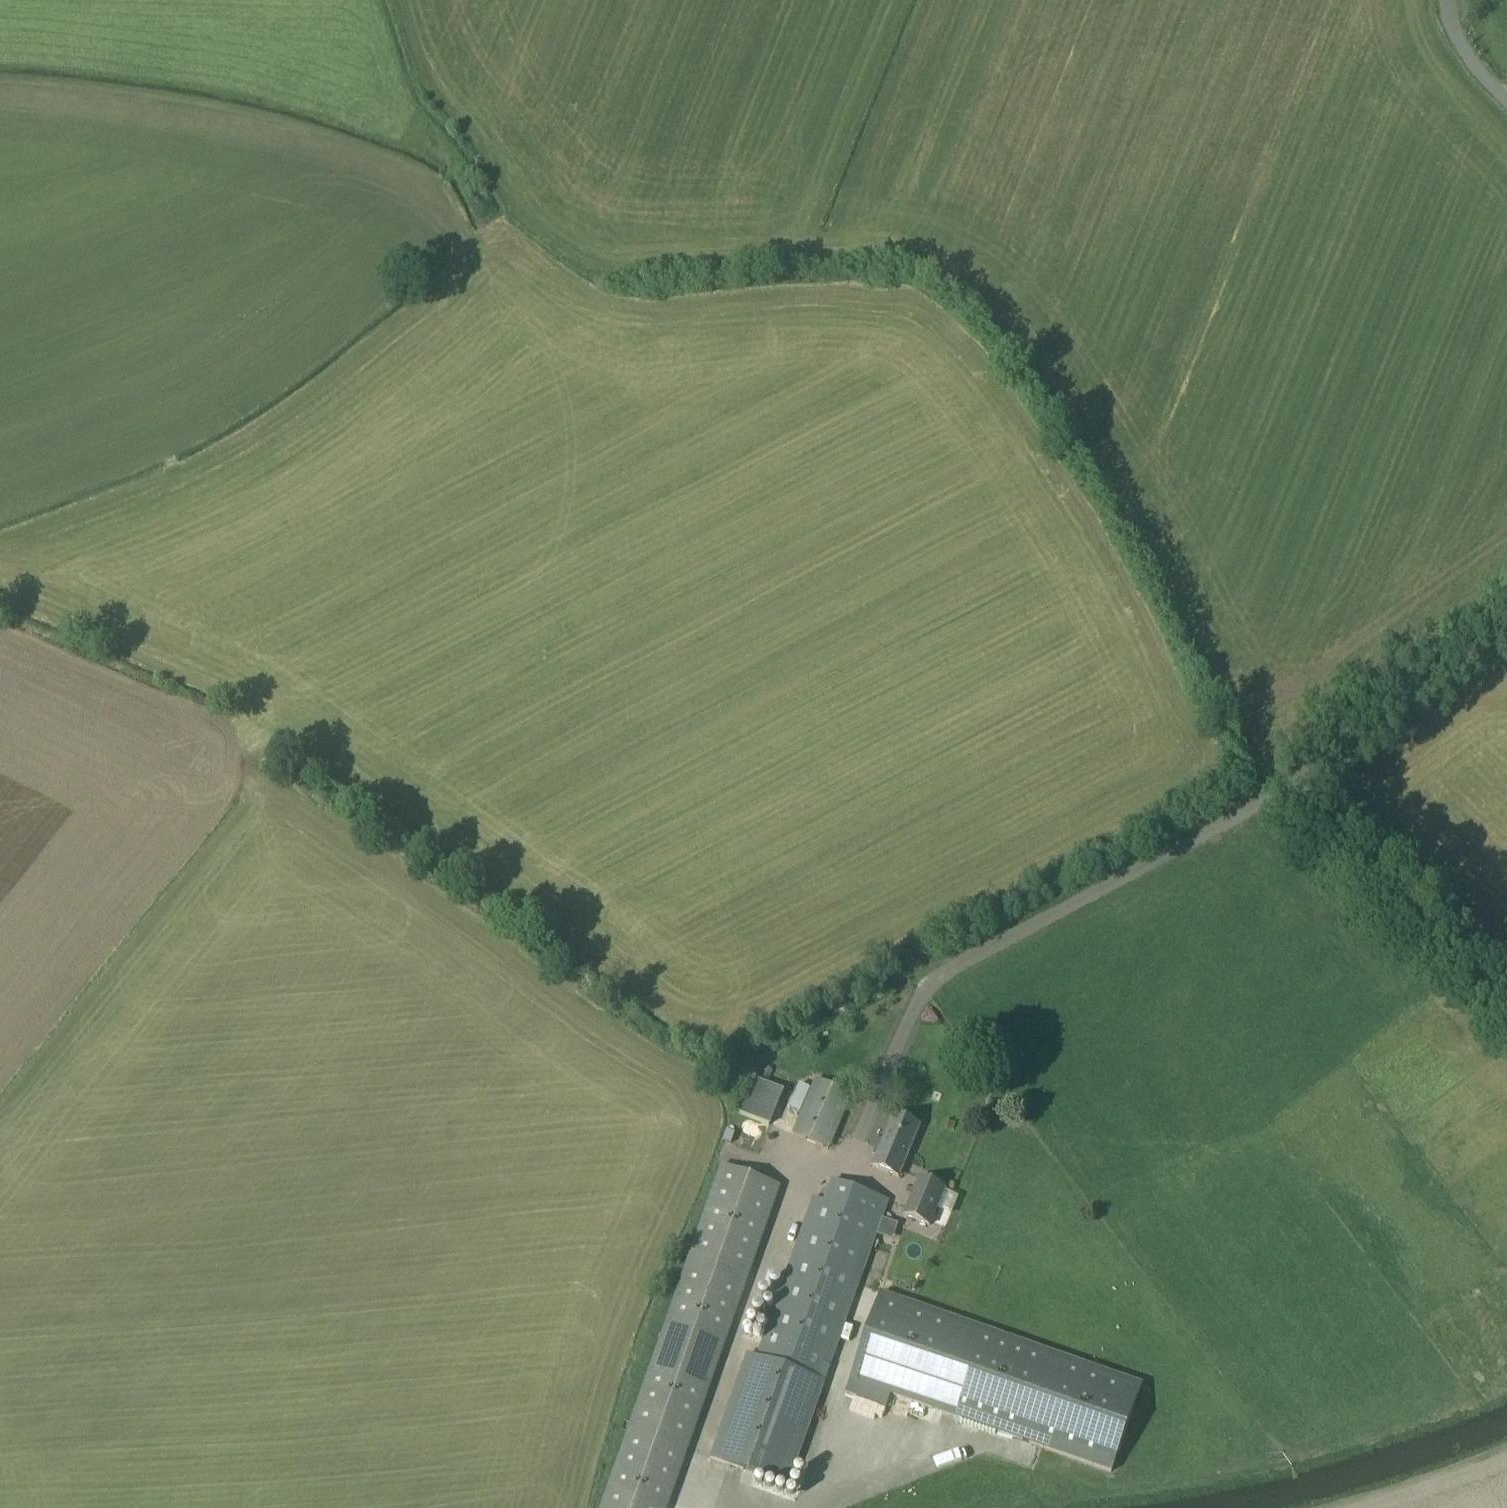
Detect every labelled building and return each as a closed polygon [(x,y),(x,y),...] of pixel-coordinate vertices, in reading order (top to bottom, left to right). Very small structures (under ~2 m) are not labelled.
[(753,1080),(740,1115),(770,1127),(784,1091),(753,1080)] [(851,1094),(815,1081),(794,1136),(829,1149),(851,1094)] [(874,1166),(900,1177),(920,1126),(895,1116),(874,1166)] [(602,1507),(669,1507),(781,1186),(722,1165),(602,1507)] [(931,1225),(946,1188),(920,1177),(910,1201),(905,1214),(931,1225)] [(710,1459),(789,1487),(889,1200),(833,1180),(825,1202),(814,1198),(757,1360),(746,1356),(710,1459)] [(1141,1385),(880,1293),(845,1394),(886,1408),(890,1396),(1110,1473),(1141,1385)]
